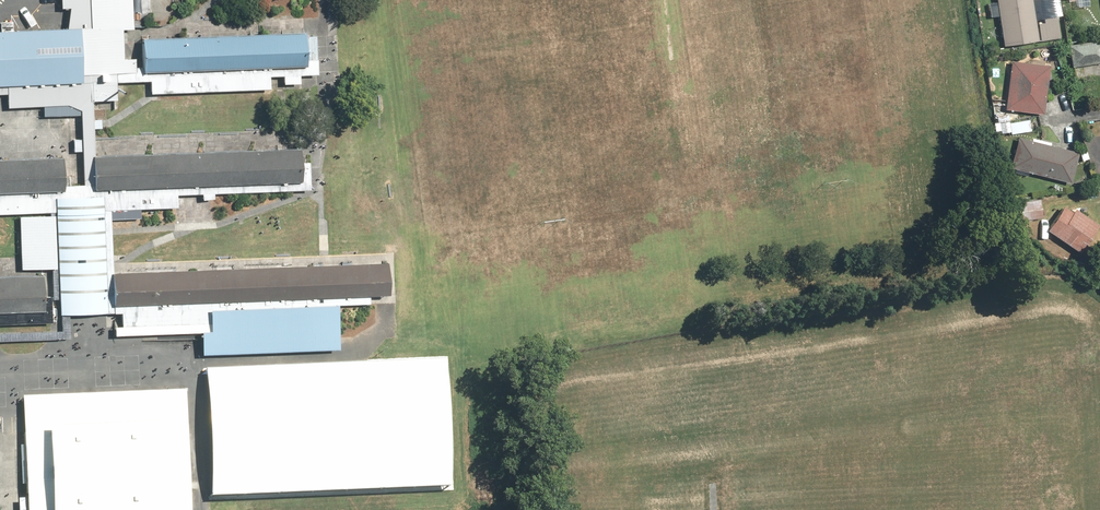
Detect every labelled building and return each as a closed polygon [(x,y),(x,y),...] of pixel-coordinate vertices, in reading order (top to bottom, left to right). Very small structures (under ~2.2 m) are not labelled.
[(60,315),(63,315),(70,315),(120,314),(122,328),(114,327),(114,337),(200,334),(201,357),(339,351),(337,306),(369,305),(369,296),(389,295),(387,264),(113,275),(113,270),(113,266),(113,261),(112,237),(112,230),(112,227),(111,212),(175,208),(178,208),(177,196),(201,195),(202,200),(214,199),(214,195),(293,191),(292,184),(300,183),(299,148),(94,157),(93,139),(92,130),(92,125),(91,102),(105,102),(115,102),(115,84),(149,83),(150,92),(150,94),(156,94),(270,90),(270,78),(284,77),(283,85),(300,84),(300,76),(318,75),(316,37),(304,38),(304,34),(142,40),(143,68),(135,68),(135,59),(123,60),(122,38),(121,31),(133,30),(133,28),(132,0),(61,0),(61,10),(70,9),(67,30),(0,33),(0,96),(6,96),(7,109),(44,108),(44,117),(80,117),(81,141),(73,141),(73,152),(82,152),(84,185),(63,186),(62,158),(0,161),(0,215),(50,213),(50,216),(19,218),(20,258),(21,270),(51,270),(52,298),(60,297),(60,315)] [(1002,46),(1062,39),(1059,14),(1043,16),(1044,24),(1037,25),(1034,0),(996,0),(1002,46)] [(1072,68),(1099,66),(1099,42),(1070,44),(1072,68)] [(1048,64),(1011,60),(1005,110),(1043,114),(1048,64)] [(996,134),(999,134),(1031,131),(1030,121),(1009,123),(1008,116),(998,117),(998,121),(994,121),(996,134)] [(1079,154),(1050,146),(1051,142),(1032,137),(1031,141),(1017,138),(1010,167),(1071,183),(1079,154)] [(1065,205),(1047,231),(1081,254),(1099,227),(1065,205)] [(60,323),(60,315),(60,297),(52,298),(42,298),(42,276),(0,277),(0,325),(60,323)] [(0,333),(0,342),(70,339),(70,315),(63,315),(62,324),(62,332),(0,333)] [(447,359),(204,369),(209,498),(452,487),(447,359)] [(27,509),(190,509),(185,391),(22,398),(27,509)]
